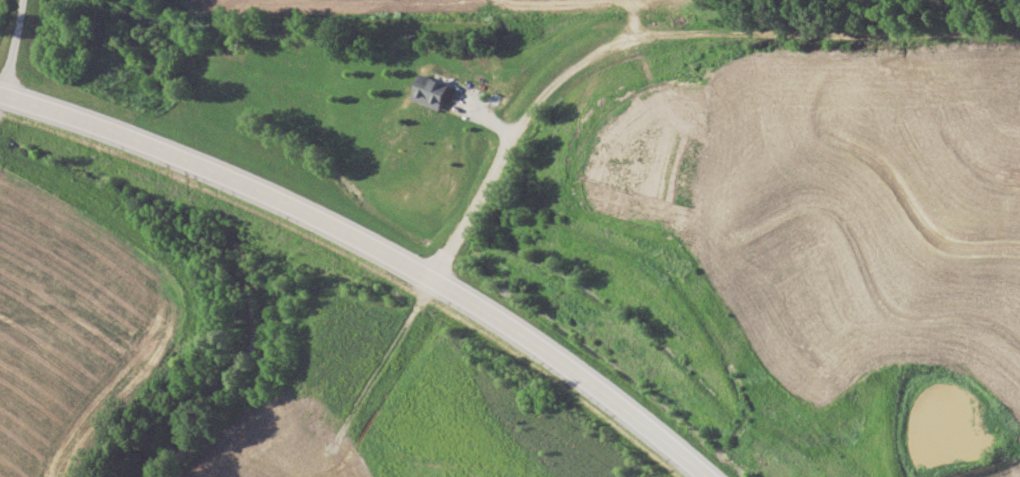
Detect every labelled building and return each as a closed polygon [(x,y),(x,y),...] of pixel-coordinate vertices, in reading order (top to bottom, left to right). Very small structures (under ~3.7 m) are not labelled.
[(442,110),(453,85),(426,73),(415,98),(442,110)]
